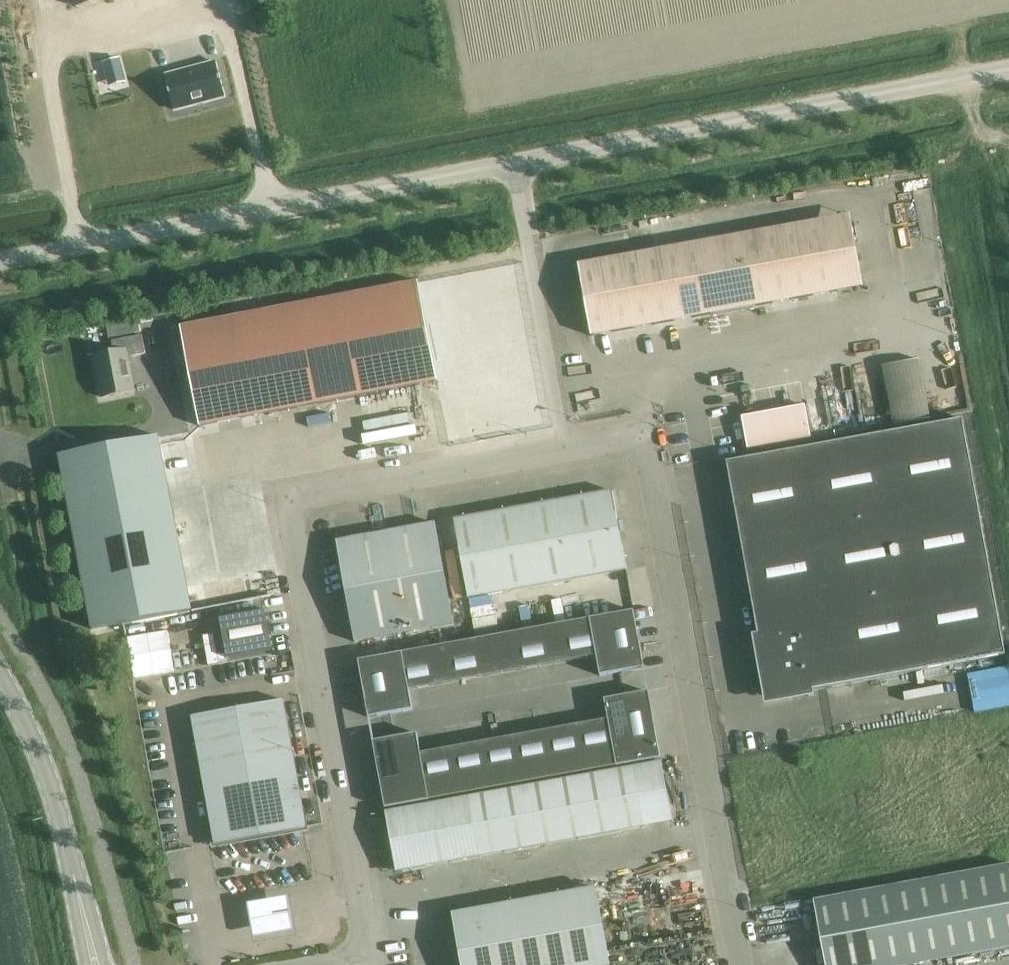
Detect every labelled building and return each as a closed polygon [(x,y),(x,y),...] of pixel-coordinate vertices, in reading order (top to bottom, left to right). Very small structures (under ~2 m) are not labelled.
[(120,58),(104,62),(109,85),(126,80),(120,58)] [(215,62),(165,76),(174,110),(225,97),(215,62)] [(591,337),(836,292),(823,220),(578,265),(591,337)] [(437,381),(418,282),(181,327),(200,426),(437,381)] [(138,320),(126,322),(126,325),(128,335),(140,333),(138,322),(138,320)] [(114,352),(94,356),(102,398),(134,392),(128,357),(145,354),(142,335),(111,341),(114,352)] [(883,365),(894,424),(930,417),(919,359),(883,365)] [(1005,656),(962,420),(727,463),(769,698),(1005,656)] [(158,436),(59,455),(92,631),(192,611),(158,436)] [(454,520),(468,599),(626,570),(612,491),(454,520)] [(336,541),(355,642),(454,624),(435,523),(336,541)] [(613,577),(597,580),(600,593),(616,590),(613,577)] [(227,659),(275,651),(267,611),(220,619),(227,659)] [(358,661),(368,718),(413,710),(409,690),(596,656),(600,676),(644,668),(634,611),(358,661)] [(660,759),(648,692),(604,700),(608,719),(420,753),(417,734),(373,742),(385,809),(660,759)] [(307,828),(284,700),(192,717),(203,781),(201,781),(203,790),(205,790),(215,845),(307,828)] [(385,812),(396,872),(672,821),(661,762),(385,812)] [(813,901),(825,964),(912,964),(1008,947),(1008,865),(813,901)] [(453,914),(462,964),(609,964),(595,888),(453,914)]
